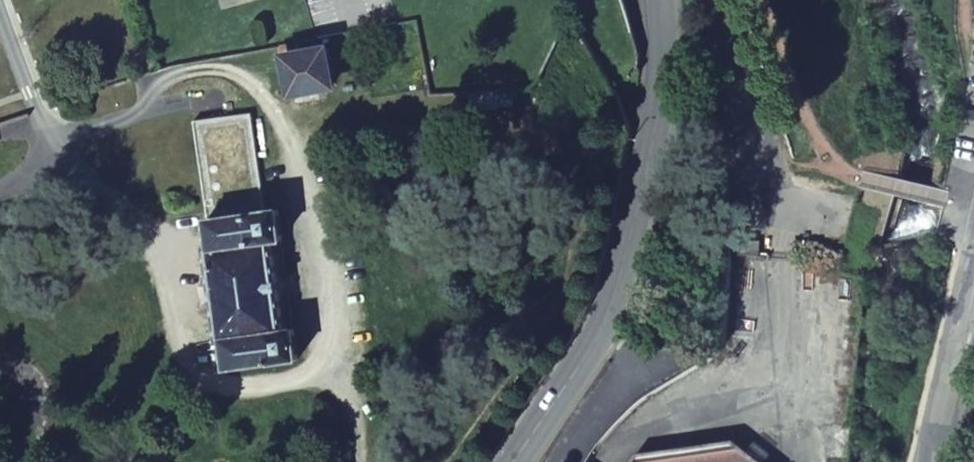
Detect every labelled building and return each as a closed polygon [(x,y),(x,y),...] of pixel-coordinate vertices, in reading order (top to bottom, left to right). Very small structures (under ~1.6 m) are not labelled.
[(267,44),(278,98),(324,89),(322,80),(317,49),(294,54),(290,39),(267,44)] [(244,102),(192,112),(195,126),(246,116),(244,102)] [(195,126),(192,112),(183,113),(203,220),(261,211),(246,116),(195,126)] [(261,211),(203,220),(207,246),(202,247),(216,342),(223,341),(224,367),(296,355),(292,326),(283,327),(271,240),(278,238),(274,209),(261,211)] [(965,432),(973,434),(973,396),(965,432)] [(734,437),(635,450),(628,461),(757,461),(734,437)]
